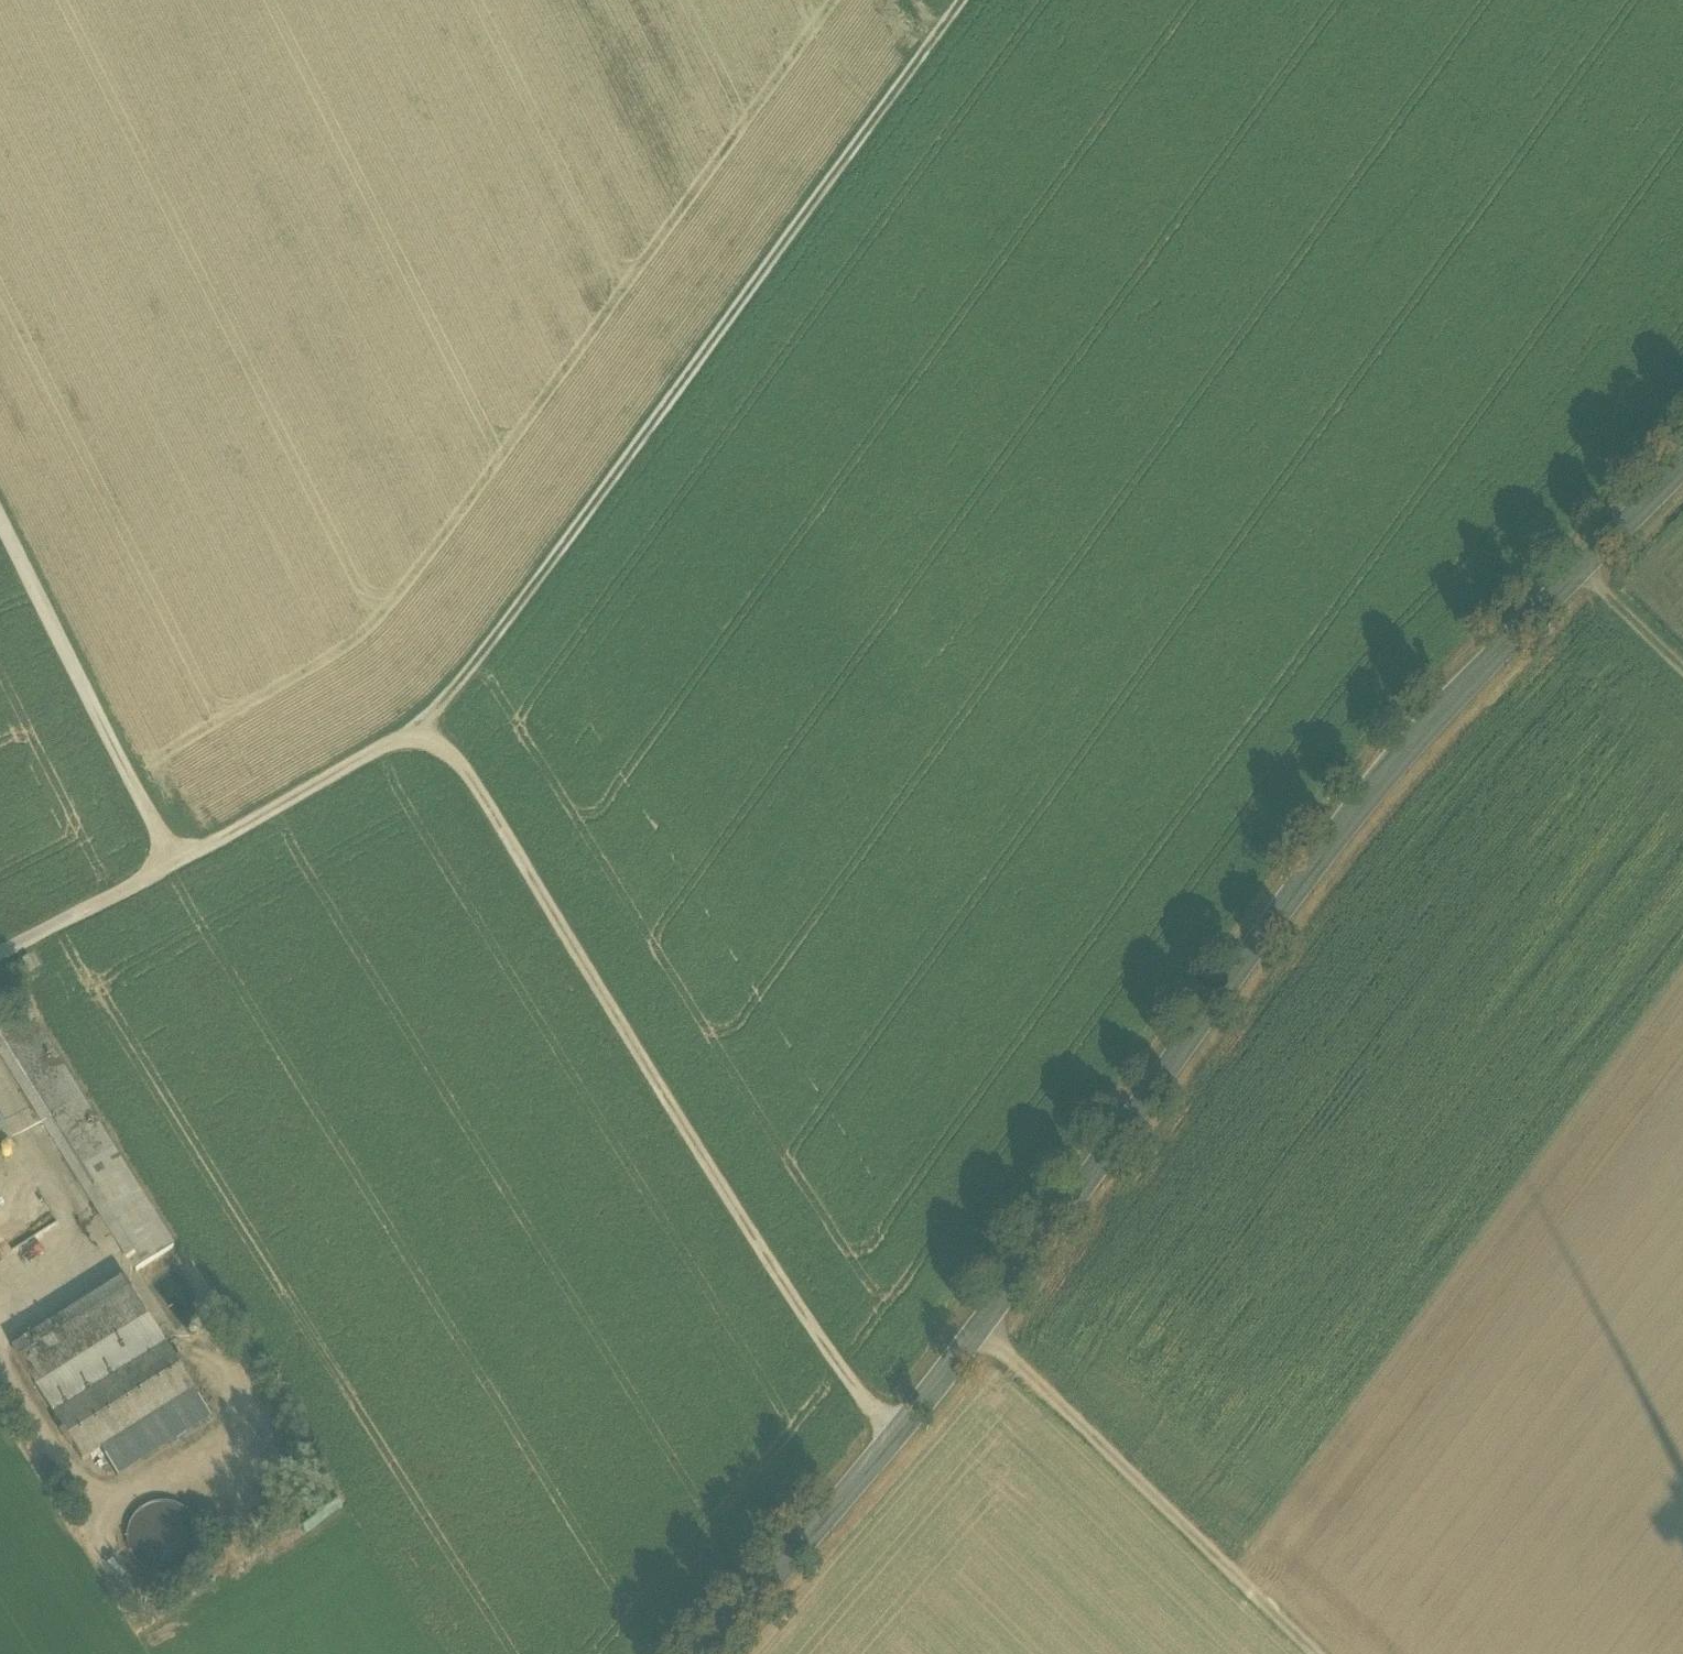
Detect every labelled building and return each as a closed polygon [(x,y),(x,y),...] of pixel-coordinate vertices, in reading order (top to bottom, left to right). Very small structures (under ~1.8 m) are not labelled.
[(15,1016),(7,1003),(0,1008),(0,1025),(15,1016)] [(135,1273),(174,1249),(29,1016),(0,1033),(0,1058),(135,1273)] [(10,1146),(0,1130),(0,1153),(10,1146)] [(210,1420),(123,1281),(11,1350),(81,1462),(99,1452),(117,1479),(210,1420)] [(167,1504),(157,1504),(147,1507),(139,1512),(132,1519),(128,1528),(126,1537),(127,1547),(130,1556),(136,1564),(143,1570),(152,1574),(162,1575),(171,1574),(180,1570),(188,1564),(194,1556),(197,1547),(198,1537),(196,1528),(191,1519),(184,1512),(176,1507),(167,1504)]
